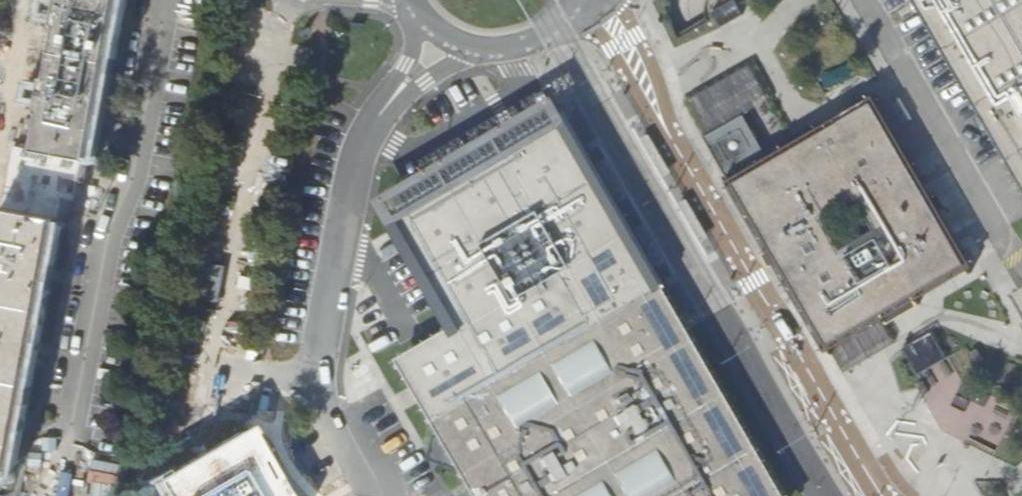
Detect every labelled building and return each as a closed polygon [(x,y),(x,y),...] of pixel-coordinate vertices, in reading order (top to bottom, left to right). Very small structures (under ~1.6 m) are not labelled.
[(88,160),(118,0),(60,0),(55,25),(58,26),(49,78),(46,78),(39,112),(42,113),(35,150),(88,160)] [(1021,131),(1021,0),(924,0),(1004,141),(1021,131)] [(808,140),(800,145),(796,147),(772,161),(769,163),(743,118),(709,138),(727,174),(724,176),(726,182),(731,179),(733,184),(773,254),(777,261),(785,274),(793,288),(828,347),(858,329),(880,316),(883,314),(899,305),(913,297),(967,265),(936,212),(936,211),(932,205),(929,199),(920,184),(872,102),(844,119),(817,135),(808,140)] [(460,331),(629,235),(564,123),(396,219),(460,331)] [(1004,141),(1021,174),(1021,131),(1004,141)] [(650,133),(639,139),(662,178),(672,172),(650,133)] [(619,202),(628,198),(606,159),(597,164),(619,202)] [(709,237),(687,198),(677,204),(700,243),(709,237)] [(55,218),(2,208),(0,219),(0,475),(6,477),(7,474),(16,423),(30,352),(32,341),(43,279),(46,266),(55,218)] [(666,263),(643,224),(634,229),(657,268),(666,263)] [(460,331),(405,361),(446,432),(463,461),(483,495),(773,495),(776,488),(772,481),(758,478),(762,464),(691,343),(684,330),(680,324),(629,235),(460,331)] [(910,345),(904,348),(919,375),(948,359),(932,332),(910,345)] [(990,396),(963,384),(953,406),(966,411),(970,400),(985,407),(990,396)] [(247,427),(197,455),(149,483),(156,495),(287,495),(247,427)] [(453,468),(463,461),(446,432),(436,438),(434,446),(446,466),(453,468)] [(772,481),(762,464),(758,478),(772,481)]
